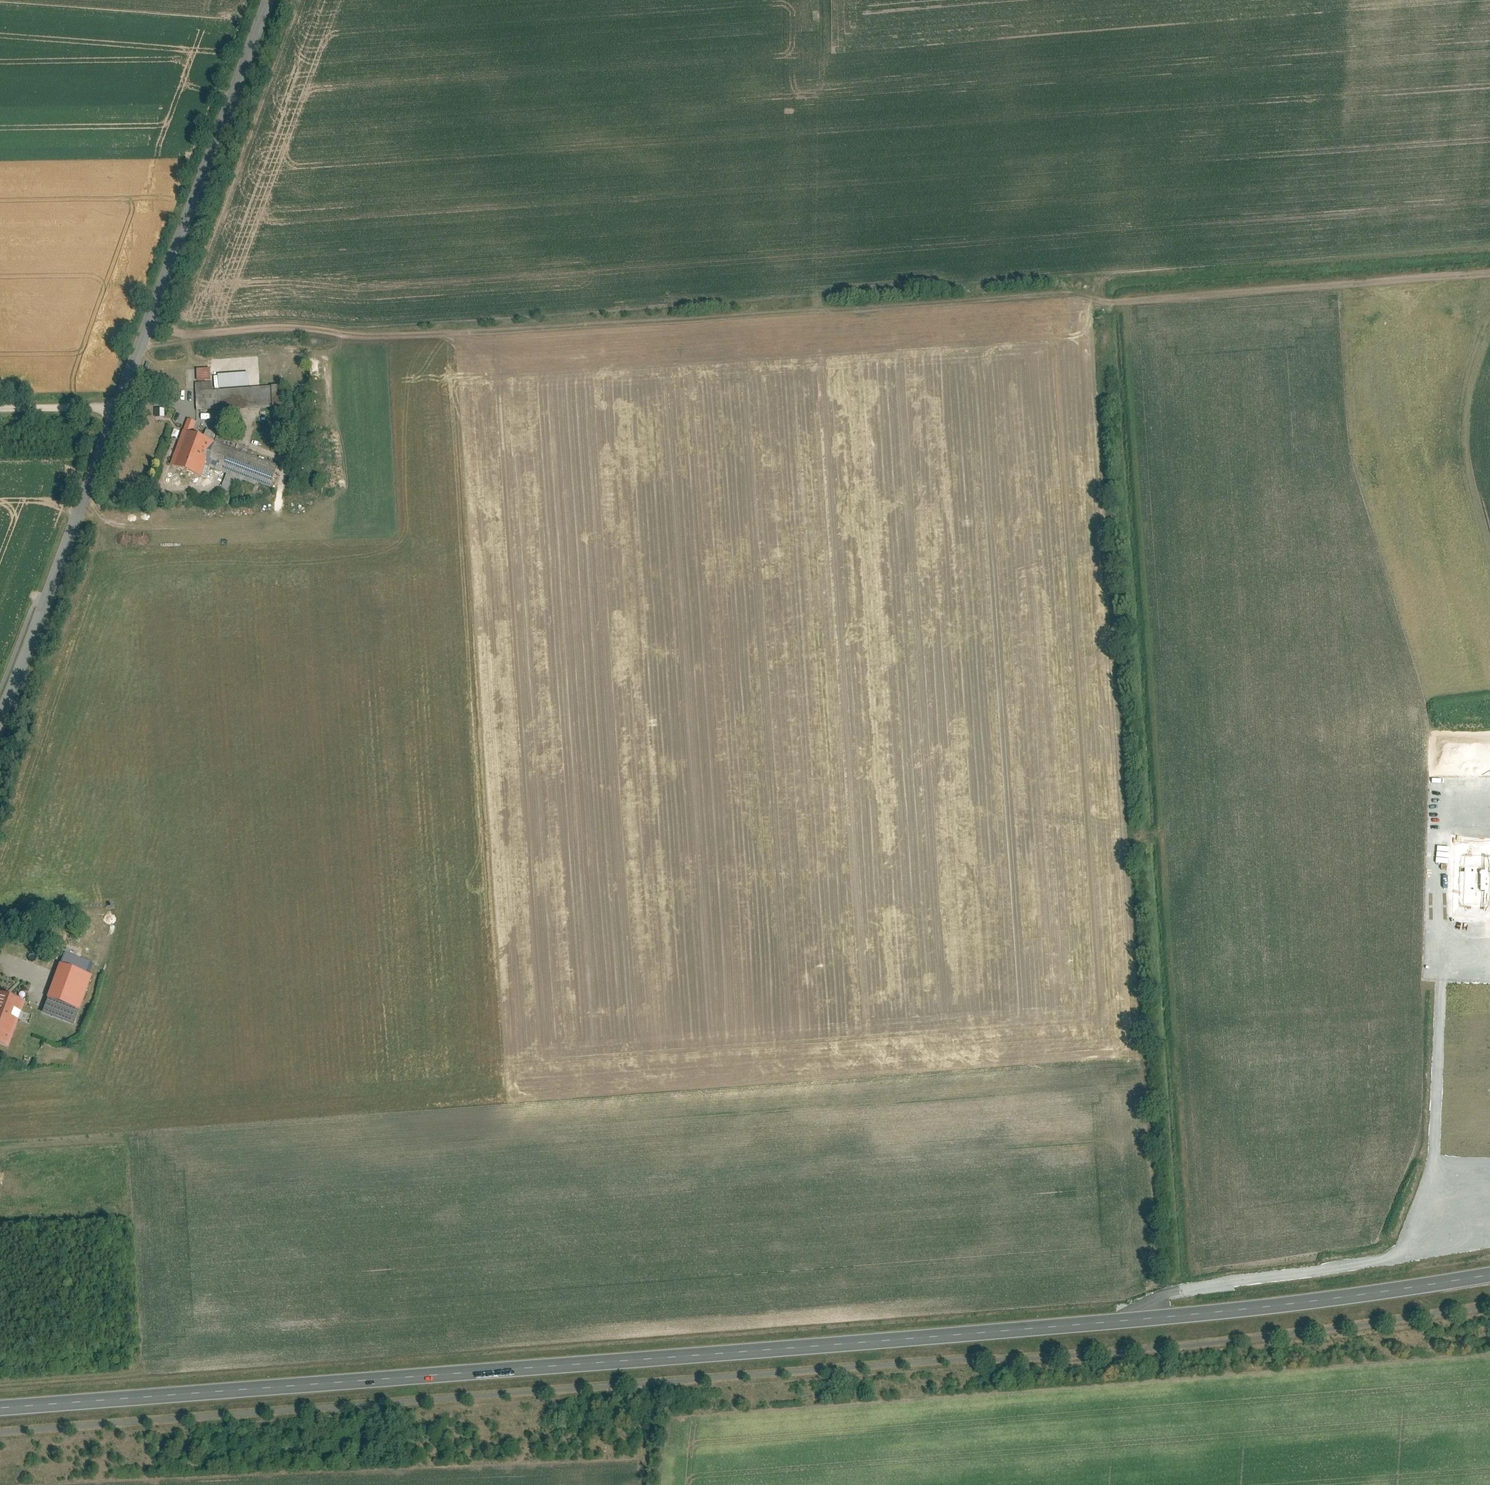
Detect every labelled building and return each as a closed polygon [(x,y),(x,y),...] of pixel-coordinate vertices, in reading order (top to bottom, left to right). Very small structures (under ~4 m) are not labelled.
[(195,383),(197,410),(284,406),(283,386),(220,389),(220,382),(195,383)] [(164,405),(155,405),(155,418),(164,418),(164,405)] [(192,435),(196,422),(187,419),(182,432),(192,435)] [(192,435),(182,432),(171,467),(201,477),(205,466),(212,444),(213,442),(192,435)] [(212,444),(205,466),(270,488),(277,466),(212,444)] [(63,951),(59,963),(88,973),(94,956),(76,949),(75,955),(63,951)] [(59,963),(57,963),(41,1010),(75,1022),(91,974),(88,973),(59,963)] [(0,992),(0,1043),(7,1046),(18,1018),(20,1010),(24,1001),(0,992)] [(20,1010),(18,1018),(28,1022),(31,1014),(20,1010)]
